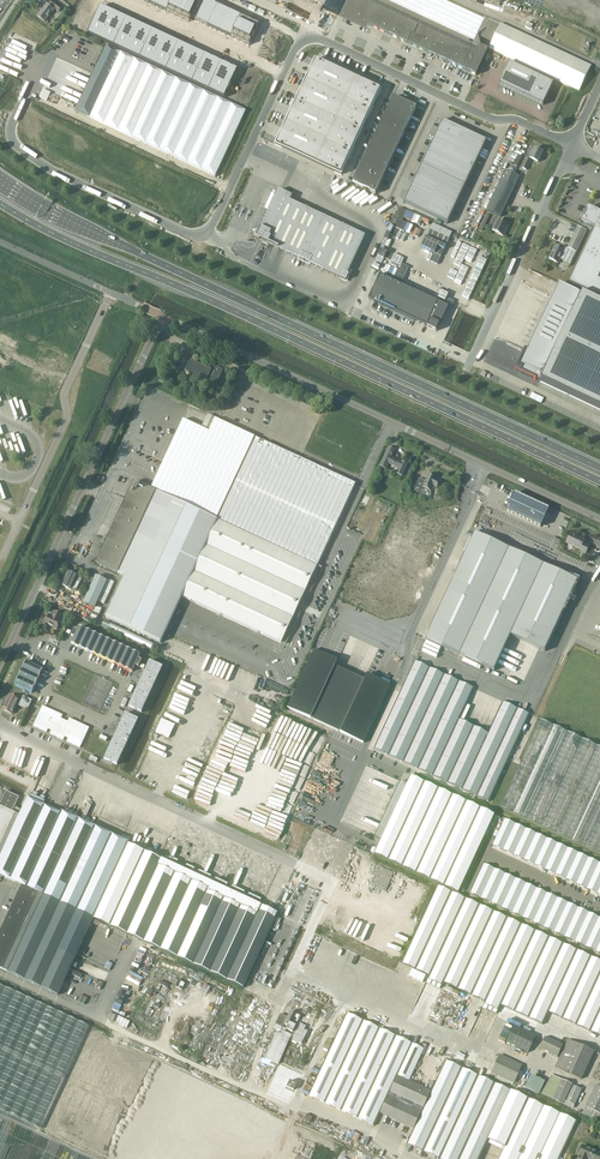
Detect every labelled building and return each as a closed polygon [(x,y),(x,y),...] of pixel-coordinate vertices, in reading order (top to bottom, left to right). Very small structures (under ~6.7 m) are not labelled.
[(49,4),(55,9),(59,12),(62,8),(52,0),(49,4)] [(189,22),(199,0),(141,0),(189,22)] [(195,21),(249,45),(259,24),(206,0),(205,0),(195,21)] [(339,11),(344,0),(315,0),(339,11)] [(339,11),(476,75),(488,50),(380,0),(344,0),(339,11)] [(450,0),(394,0),(473,37),(484,15),(450,0)] [(47,4),(37,16),(45,22),(54,10),(47,4)] [(100,6),(87,35),(224,99),(237,71),(100,6)] [(489,49),(579,91),(591,66),(501,23),(489,49)] [(78,106),(76,111),(90,117),(99,98),(120,52),(106,45),(93,74),(78,105),(78,106)] [(246,110),(120,52),(99,98),(90,117),(215,176),(246,110)] [(278,137),(275,144),(341,175),(344,169),(343,169),(348,158),(349,159),(354,148),(353,148),(358,137),(359,138),(364,127),(363,127),(368,116),(369,116),(373,106),(377,96),(378,96),(381,90),(368,84),(315,59),(312,66),(313,66),(299,96),(298,95),(292,108),(293,108),(279,138),(278,137)] [(509,62),(499,85),(543,105),(553,83),(509,62)] [(40,96),(48,100),(51,92),(43,88),(40,96)] [(393,97),(352,183),(375,194),(416,108),(393,97)] [(442,121),(404,202),(447,223),(486,141),(442,121)] [(522,168),(526,170),(531,161),(530,160),(530,159),(538,162),(543,151),(535,147),(531,156),(528,154),(526,159),(522,168)] [(501,216),(516,184),(519,177),(505,170),(487,210),(501,216)] [(343,226),(325,217),(325,216),(324,217),(307,209),(307,208),(306,208),(290,201),(292,196),(278,190),(260,228),(255,238),(286,253),(286,252),(304,261),(304,262),(304,261),(322,270),(341,278),(346,280),(349,275),(347,274),(365,236),(344,226),(344,225),(343,225),(343,226)] [(394,215),(374,267),(399,276),(422,217),(400,208),(396,216),(394,215)] [(590,209),(584,222),(596,228),(595,229),(569,284),(599,298),(599,213),(590,209)] [(483,230),(490,215),(485,213),(479,228),(483,230)] [(503,236),(508,225),(497,220),(492,231),(503,236)] [(427,236),(446,245),(452,233),(433,224),(427,236)] [(577,226),(571,239),(567,248),(576,252),(586,231),(577,226)] [(463,243),(460,254),(466,256),(470,245),(463,243)] [(435,260),(438,254),(421,246),(418,253),(435,260)] [(472,246),(466,262),(475,265),(466,289),(473,291),(486,258),(480,256),(482,250),(472,246)] [(558,263),(563,251),(554,247),(549,259),(558,263)] [(410,271),(405,281),(425,291),(430,280),(410,271)] [(463,272),(457,285),(464,288),(469,275),(463,272)] [(437,331),(448,307),(380,275),(368,299),(437,331)] [(518,366),(521,368),(523,368),(522,368),(521,372),(525,374),(534,379),(533,380),(534,380),(535,379),(539,381),(599,410),(599,304),(564,287),(558,284),(553,296),(552,298),(527,351),(524,350),(524,352),(523,352),(525,353),(524,353),(518,366)] [(206,382),(211,371),(190,361),(185,372),(206,382)] [(215,366),(213,371),(207,382),(216,386),(223,370),(215,366)] [(530,397),(542,403),(544,397),(532,392),(530,397)] [(233,485),(237,476),(255,437),(215,419),(209,432),(183,419),(151,490),(216,520),(233,485)] [(317,567),(355,484),(256,437),(238,476),(237,476),(233,485),(234,485),(217,520),(317,567)] [(401,462),(395,459),(395,460),(391,458),(395,449),(394,449),(394,450),(389,447),(380,465),(386,468),(389,463),(398,468),(396,473),(402,476),(408,464),(401,461),(401,462)] [(436,477),(429,474),(425,481),(422,480),(423,480),(422,479),(422,480),(419,478),(420,478),(419,478),(415,487),(417,492),(422,490),(425,498),(431,496),(430,490),(433,485),(437,487),(439,481),(435,479),(436,477)] [(216,520),(151,490),(150,490),(134,482),(96,564),(124,577),(105,617),(161,643),(182,597),(217,520),(216,520)] [(508,499),(504,507),(507,508),(506,511),(541,527),(549,510),(514,493),(511,500),(508,499)] [(363,494),(359,503),(365,506),(370,497),(363,494)] [(281,643),(317,567),(217,520),(182,597),(281,643)] [(585,553),(589,546),(588,545),(588,546),(586,544),(583,543),(585,540),(575,535),(576,534),(571,532),(566,543),(582,550),(582,552),(585,553)] [(474,533),(425,639),(494,671),(510,636),(539,649),(545,652),(564,610),(572,593),(573,593),(574,594),(576,589),(575,589),(574,588),(578,581),(560,572),(498,544),(486,538),(474,533)] [(68,572),(61,586),(71,590),(75,581),(80,583),(83,578),(68,571),(68,572)] [(96,576),(83,603),(94,608),(107,581),(96,576)] [(104,604),(114,582),(109,580),(99,602),(104,604)] [(49,615),(45,623),(57,630),(61,621),(60,621),(63,616),(55,612),(53,617),(49,615)] [(105,620),(102,626),(152,648),(154,643),(126,630),(126,629),(105,620)] [(74,629),(71,635),(74,637),(71,644),(132,672),(135,665),(139,667),(142,660),(138,659),(140,655),(79,627),(78,630),(74,629)] [(313,650),(291,698),(287,708),(363,743),(390,685),(389,684),(380,680),(367,674),(364,680),(334,666),(337,661),(313,650)] [(225,668),(228,660),(222,658),(220,663),(223,664),(220,674),(227,677),(230,668),(235,670),(236,667),(237,664),(230,662),(227,669),(225,668)] [(150,660),(128,706),(142,712),(163,667),(150,660)] [(489,802),(529,714),(503,701),(488,733),(459,719),(474,688),(415,660),(374,748),(489,802)] [(26,662),(15,685),(32,693),(43,669),(26,662)] [(11,694),(4,709),(12,713),(16,706),(18,707),(19,706),(27,710),(32,700),(27,698),(23,696),(21,700),(19,699),(20,698),(11,694)] [(42,706),(33,726),(47,732),(48,729),(51,731),(50,734),(63,740),(65,737),(68,738),(67,742),(80,748),(89,728),(69,718),(68,722),(61,719),(63,715),(42,706)] [(125,713),(104,759),(117,765),(138,719),(125,713)] [(169,737),(175,724),(162,718),(156,731),(169,737)] [(541,719),(500,807),(599,853),(599,747),(541,719)] [(374,854),(438,884),(458,893),(494,816),(494,815),(410,776),(406,784),(400,781),(374,838),(380,840),(374,854)] [(17,884),(0,919),(0,934),(74,968),(92,930),(96,920),(243,989),(278,914),(128,844),(129,842),(61,811),(60,813),(27,798),(21,810),(14,807),(19,798),(6,792),(0,804),(0,876),(17,884)] [(282,814),(278,825),(284,827),(292,805),(286,803),(282,814)] [(492,845),(599,895),(599,863),(504,819),(492,845)] [(599,1047),(599,961),(341,841),(304,918),(485,1002),(487,999),(543,1024),(544,1022),(599,1048),(599,1047)] [(470,893),(599,953),(599,918),(484,864),(470,893)] [(60,997),(74,968),(0,934),(0,969),(60,997)] [(105,1158),(247,1158),(253,1147),(246,1144),(251,1132),(263,1107),(0,985),(0,1110),(105,1158)] [(279,1017),(264,1058),(280,1064),(289,1039),(310,1046),(319,1023),(312,1021),(313,1019),(302,1015),(309,994),(293,988),(286,1006),(291,1008),(287,1020),(279,1017)] [(365,1145),(366,1143),(380,1113),(397,1076),(409,1081),(424,1049),(366,1022),(346,1013),(299,1115),(365,1145)] [(528,1052),(536,1036),(514,1026),(506,1042),(528,1052)] [(540,1049),(557,1057),(562,1045),(545,1037),(540,1049)] [(467,1038),(459,1055),(468,1059),(476,1042),(467,1038)] [(581,1079),(594,1052),(567,1040),(555,1067),(581,1079)] [(514,1083),(522,1066),(500,1055),(492,1073),(514,1083)] [(431,1092),(413,1129),(401,1157),(405,1158),(558,1158),(576,1121),(446,1060),(431,1092)] [(545,1081),(539,1093),(540,1094),(573,1109),(582,1090),(552,1075),(551,1075),(548,1082),(546,1081),(545,1080),(545,1081)] [(431,1092),(409,1081),(397,1076),(380,1113),(413,1129),(431,1092)] [(298,1081),(291,1078),(288,1086),(294,1089),(298,1081)] [(583,1115),(599,1122),(599,1088),(596,1086),(583,1115)] [(32,1127),(0,1113),(0,1158),(101,1158),(32,1127)] [(578,1155),(580,1156),(578,1158),(599,1158),(599,1154),(583,1146),(578,1155)]
